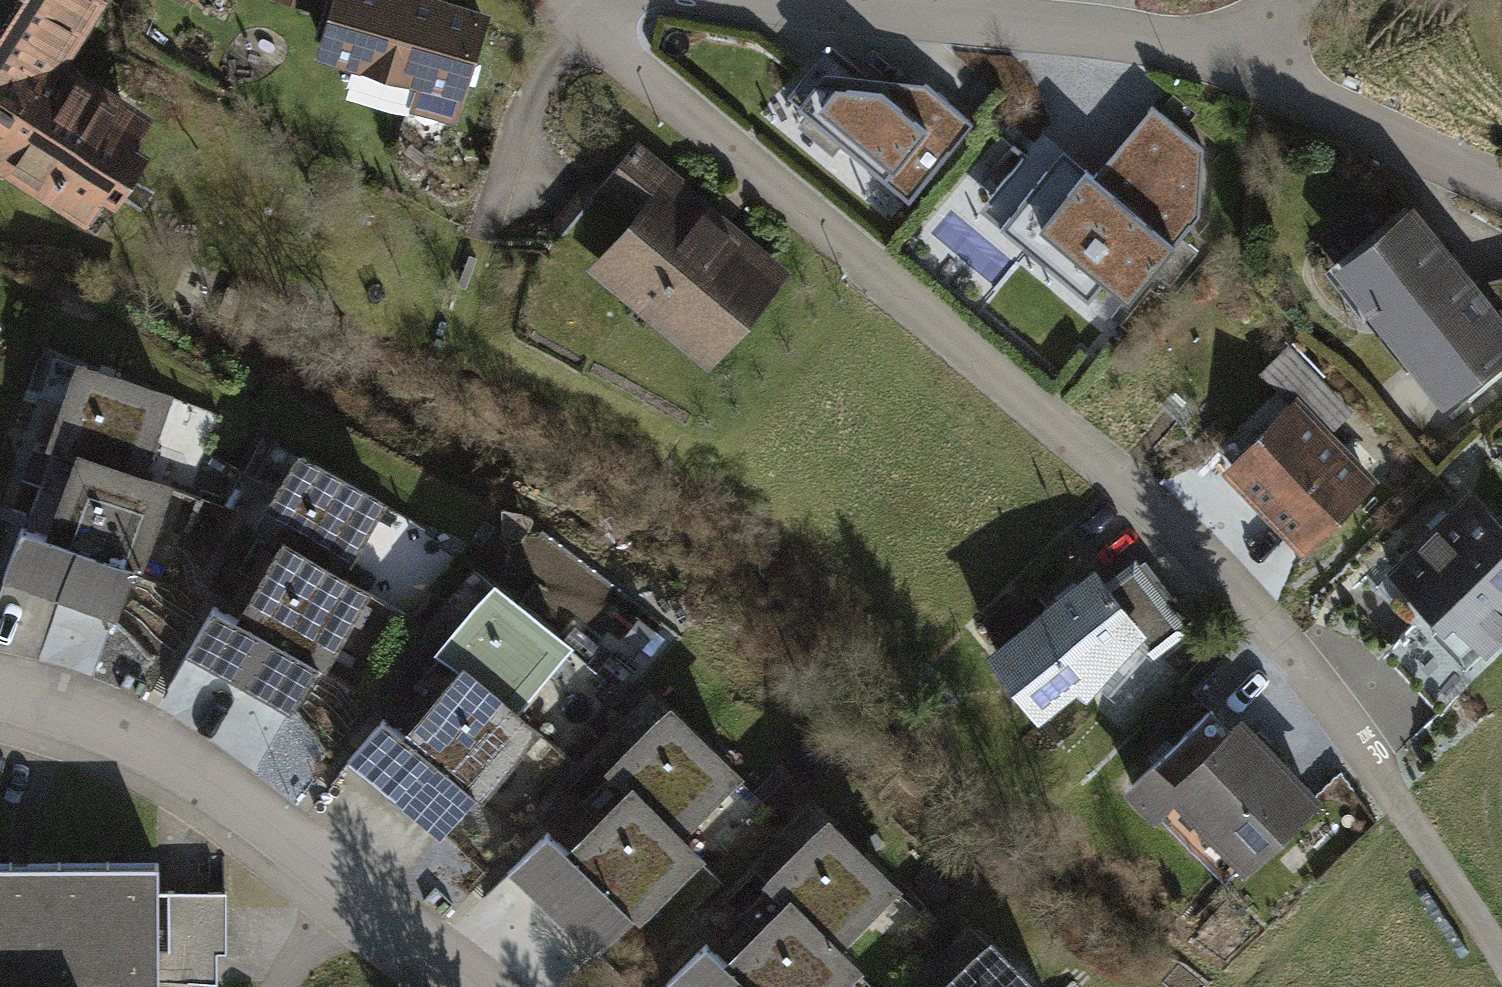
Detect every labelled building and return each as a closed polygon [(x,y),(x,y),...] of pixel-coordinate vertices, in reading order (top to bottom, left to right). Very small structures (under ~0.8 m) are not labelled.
[(13,156),(92,206),(143,125),(53,68),(96,0),(0,0),(0,159),(13,156)] [(323,41),(460,86),(484,12),(447,0),(336,0),(323,41)] [(815,54),(780,93),(911,198),(979,120),(924,74),(828,64),(815,54)] [(1092,165),(1061,142),(1011,199),(1134,299),(1204,215),(1205,144),(1149,101),(1092,165)] [(671,182),(603,263),(710,351),(777,269),(671,182)] [(1418,224),(1342,289),(1451,414),(1501,371),(1501,320),(1418,224)] [(82,457),(138,477),(166,395),(82,366),(53,447),(82,457)] [(1386,482),(1300,394),(1226,466),(1312,553),(1386,482)] [(81,549),(61,601),(116,621),(165,487),(138,477),(82,457),(52,539),(81,549)] [(288,548),(340,577),(383,503),(306,458),(262,533),(288,548)] [(1471,491),(1387,574),(1482,669),(1501,648),(1501,523),(1471,491)] [(61,601),(81,549),(52,539),(23,529),(4,581),(61,601)] [(270,638),(242,686),(291,715),(365,593),(340,577),(288,548),(244,622),(270,638)] [(1042,728),(1149,644),(1094,574),(986,658),(1042,728)] [(466,672),(512,709),(567,642),(498,586),(443,653),(466,672)] [(242,686),(270,638),(244,622),(217,608),(189,655),(242,686)] [(434,758),(398,801),(442,838),(534,729),(512,709),(466,672),(410,738),(434,758)] [(1327,802),(1225,693),(1136,775),(1238,885),(1327,802)] [(637,794),(679,835),(740,773),(676,711),(615,772),(637,794)] [(398,801),(434,758),(410,738),(386,720),(351,762),(398,801)] [(597,876),(558,916),(598,956),(700,856),(679,835),(637,794),(575,855),(597,876)] [(795,906),(837,947),(898,885),(834,823),(773,885),(795,906)] [(558,916),(597,876),(575,855),(553,834),(514,873),(558,916)] [(158,862),(0,863),(0,986),(159,986),(158,862)] [(858,968),(837,947),(795,906),(733,967),(753,986),(838,986),(858,968)] [(992,945),(951,986),(1035,986),(992,945)] [(733,967),(711,946),(672,985),(674,986),(753,986),(733,967)]
